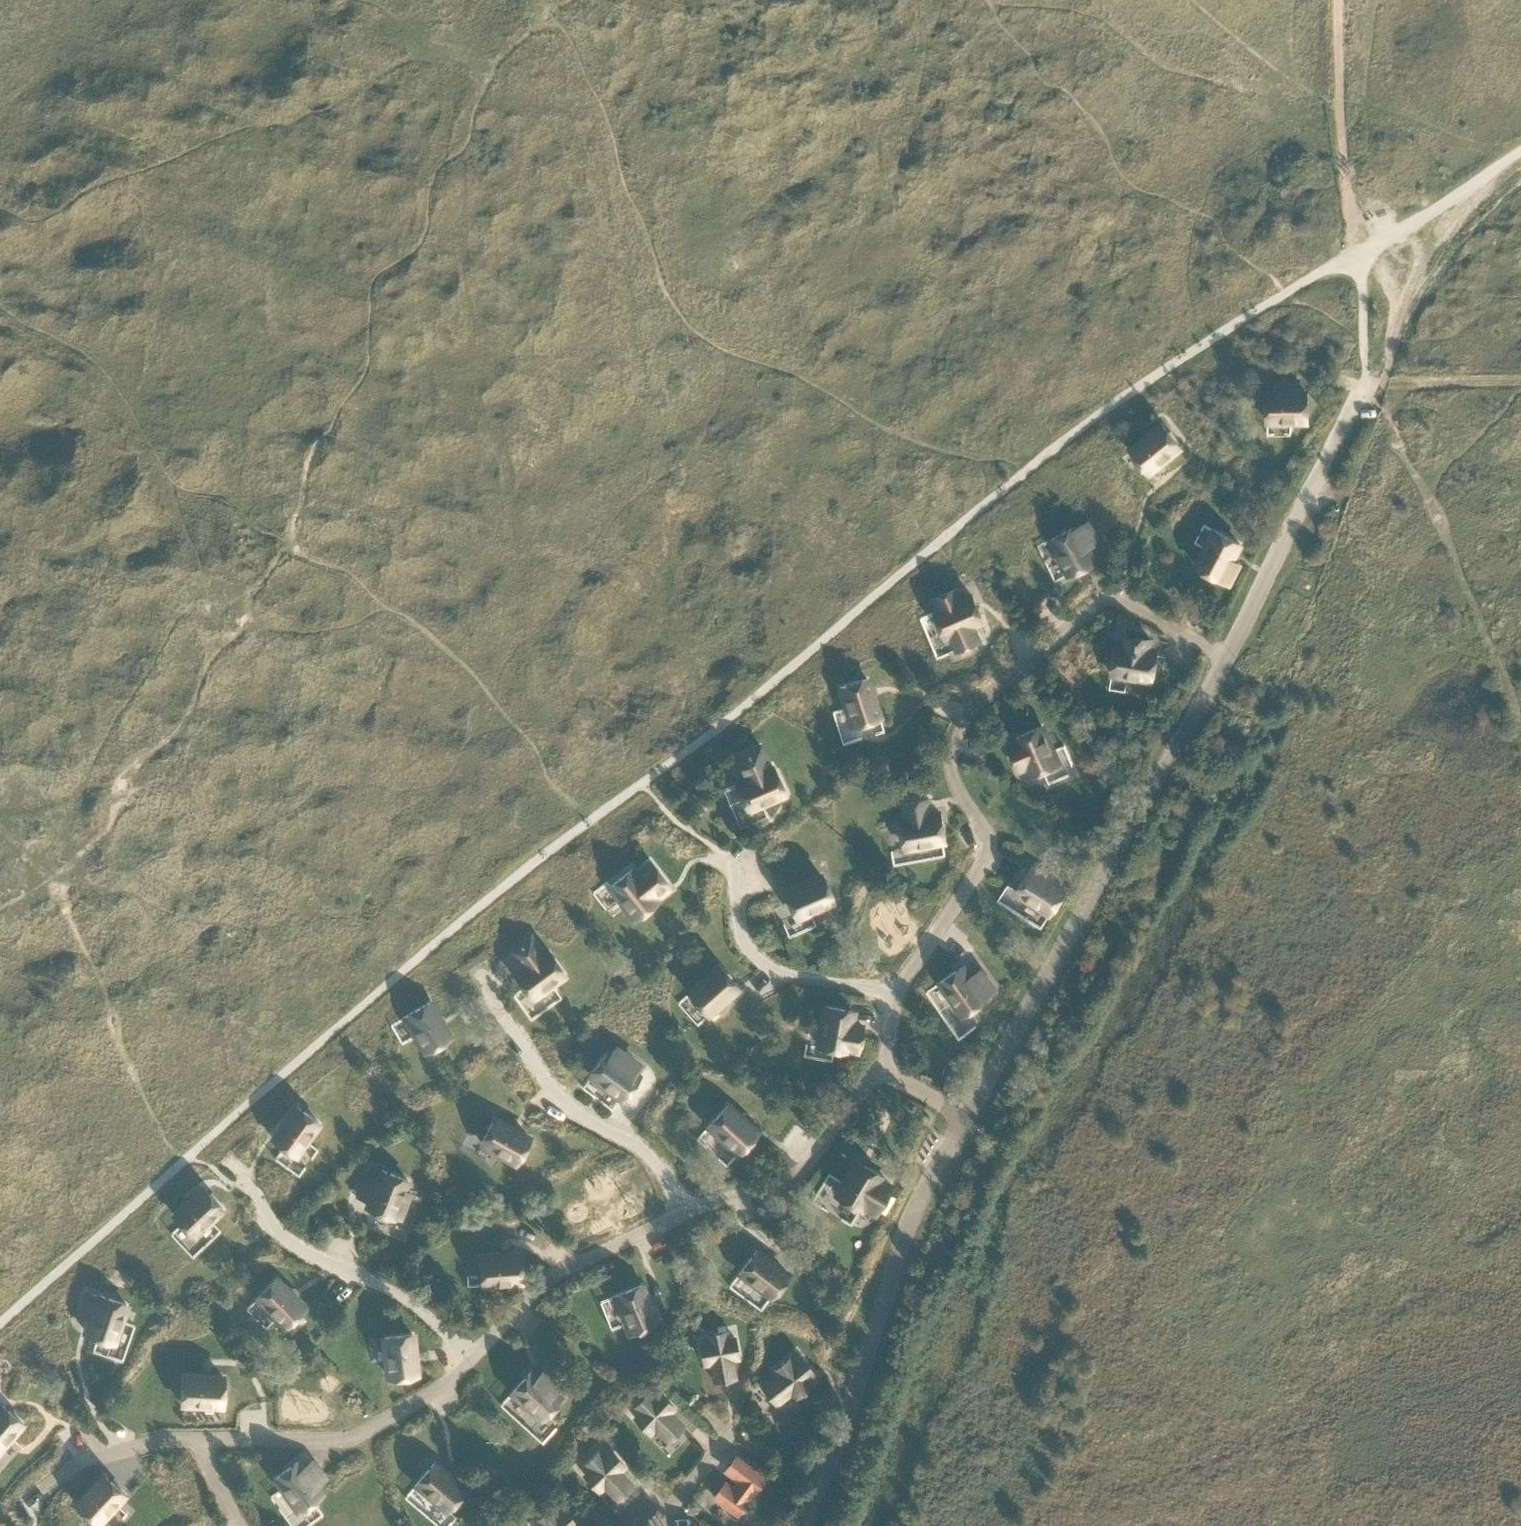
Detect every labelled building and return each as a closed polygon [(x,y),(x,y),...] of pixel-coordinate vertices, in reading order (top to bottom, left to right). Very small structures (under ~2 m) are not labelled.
[(1275,379),(1275,394),(1266,394),(1267,422),(1307,421),(1307,393),(1302,393),(1302,378),(1275,379)] [(1148,473),(1180,448),(1162,426),(1131,451),(1148,473)] [(1077,527),(1052,539),(1069,575),(1094,563),(1088,550),(1101,543),(1090,521),(1077,527)] [(1215,531),(1196,566),(1231,585),(1242,563),(1233,558),(1240,544),(1215,531)] [(958,588),(935,598),(939,609),(935,611),(946,637),(950,635),(957,650),(980,640),(973,625),(983,621),(972,595),(962,599),(958,588)] [(1117,646),(1112,674),(1152,680),(1156,652),(1148,651),(1150,639),(1124,634),(1122,647),(1117,646)] [(867,679),(840,687),(852,726),(879,717),(867,679)] [(1020,746),(1011,750),(1020,769),(1029,765),(1033,774),(1059,763),(1042,726),(1017,738),(1020,746)] [(737,755),(747,779),(736,784),(748,810),(784,794),(773,768),(768,770),(765,765),(768,764),(760,745),(737,755)] [(946,841),(941,814),(931,815),(928,799),(905,804),(908,820),(901,821),(906,848),(946,841)] [(632,869),(610,886),(634,918),(656,901),(652,895),(666,884),(649,862),(635,873),(632,869)] [(1066,890),(1032,869),(1017,892),(1050,914),(1066,890)] [(833,901),(821,875),(785,892),(796,917),(833,901)] [(511,950),(524,968),(515,975),(532,997),(564,974),(548,951),(544,954),(530,935),(511,950)] [(984,969),(972,978),(964,966),(941,982),(964,1015),(999,991),(984,969)] [(737,988),(719,967),(689,993),(707,1014),(737,988)] [(450,1037),(429,1002),(405,1016),(425,1051),(450,1037)] [(818,1046),(846,1051),(846,1049),(857,1051),(862,1026),(851,1024),(853,1011),(825,1006),(818,1046)] [(606,1053),(590,1075),(622,1099),(639,1076),(631,1071),(635,1065),(622,1055),(623,1053),(615,1047),(609,1055),(606,1053)] [(738,1153),(757,1132),(727,1105),(708,1126),(738,1153)] [(319,1123),(296,1106),(272,1139),(295,1155),(319,1123)] [(925,1115),(921,1121),(928,1125),(931,1119),(925,1115)] [(515,1162),(529,1138),(494,1118),(480,1143),(515,1162)] [(856,1161),(835,1195),(859,1210),(861,1206),(874,1214),(891,1186),(878,1179),(880,1175),(856,1161)] [(362,1179),(354,1198),(368,1204),(366,1207),(393,1217),(393,1215),(399,1217),(409,1192),(404,1190),(408,1180),(382,1170),(376,1184),(362,1179)] [(203,1188),(174,1215),(193,1236),(222,1208),(203,1188)] [(788,1274),(756,1250),(739,1272),(771,1296),(788,1274)] [(482,1285),(522,1281),(519,1253),(479,1257),(482,1285)] [(304,1306),(276,1278),(256,1298),(285,1326),(304,1306)] [(656,1322),(641,1285),(615,1295),(630,1332),(656,1322)] [(100,1295),(99,1297),(84,1292),(76,1316),(91,1321),(86,1333),(113,1342),(126,1304),(100,1295)] [(728,1338),(726,1330),(706,1334),(707,1342),(700,1343),(704,1364),(711,1362),(714,1381),(735,1377),(731,1359),(738,1357),(734,1337),(728,1338)] [(388,1377),(416,1374),(412,1334),(384,1337),(388,1377)] [(794,1362),(790,1356),(773,1369),(778,1375),(763,1387),(776,1403),(791,1391),(795,1397),(812,1384),(807,1379),(813,1374),(800,1357),(794,1362)] [(536,1376),(531,1371),(512,1392),(541,1419),(560,1398),(553,1391),(561,1382),(544,1368),(536,1376)] [(223,1377),(183,1375),(182,1403),(222,1405),(223,1377)] [(653,1398),(648,1392),(633,1407),(639,1413),(634,1418),(649,1432),(654,1427),(668,1441),(682,1425),(668,1412),(673,1407),(658,1392),(653,1398)] [(354,1411),(363,1408),(361,1403),(352,1406),(354,1411)] [(1,1405),(0,1406),(0,1448),(22,1423),(1,1405)] [(603,1485),(617,1499),(632,1484),(618,1471),(623,1466),(609,1451),(604,1456),(598,1450),(583,1465),(589,1470),(584,1475),(598,1490),(603,1485)] [(434,1463),(416,1484),(446,1510),(464,1488),(463,1487),(472,1477),(446,1455),(441,1462),(446,1466),(442,1470),(434,1463)] [(764,1477),(736,1456),(725,1470),(739,1480),(732,1489),(724,1483),(714,1497),(736,1514),(747,1500),(746,1499),(753,1490),(753,1491),(764,1477)] [(302,1468),(297,1461),(275,1478),(298,1510),(321,1494),(315,1486),(325,1479),(312,1461),(302,1468)] [(97,1524),(124,1495),(104,1476),(76,1505),(97,1524)] [(576,1525),(564,1508),(558,1512),(553,1506),(537,1519),(541,1525),(540,1525),(575,1525),(576,1525)]
